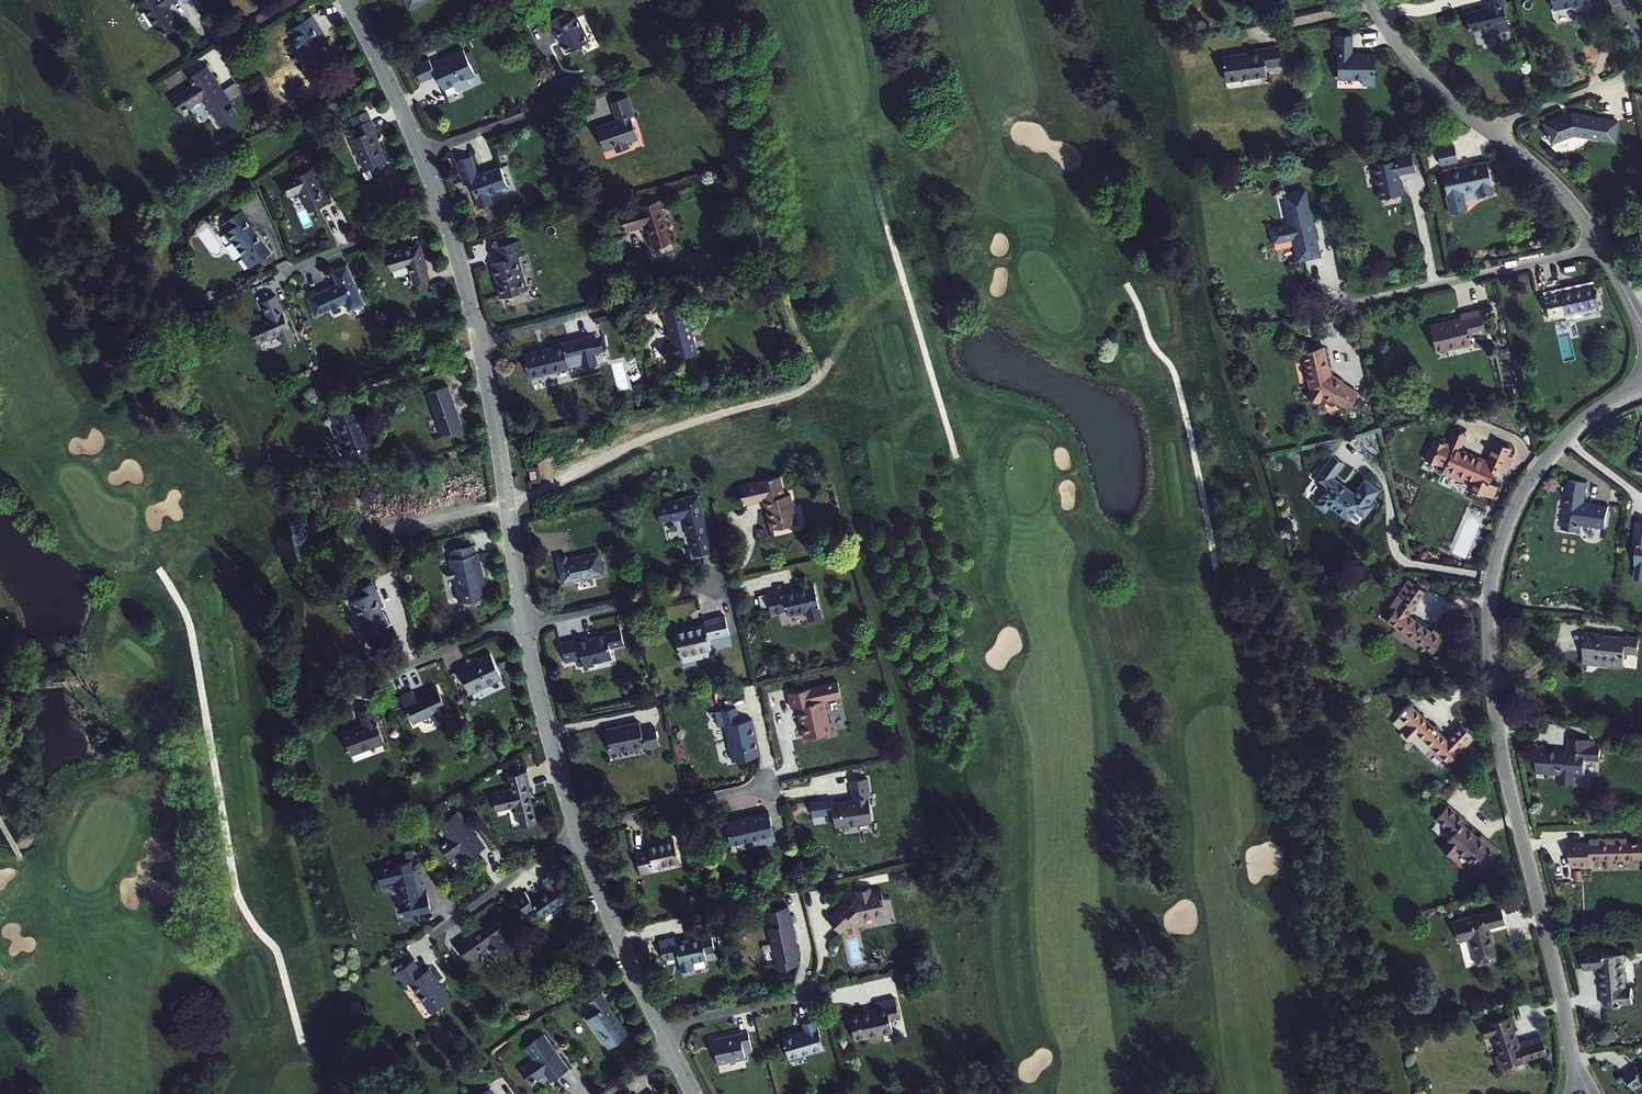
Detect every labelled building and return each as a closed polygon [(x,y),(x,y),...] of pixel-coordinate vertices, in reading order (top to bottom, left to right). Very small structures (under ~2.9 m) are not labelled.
[(179,0),(145,0),(138,5),(153,28),(152,29),(159,40),(180,27),(174,17),(171,19),(166,11),(180,2),(179,0)] [(426,0),(403,0),(409,12),(427,2),(426,0)] [(1502,0),(1486,0),(1488,7),(1465,12),(1469,30),(1507,21),(1502,0)] [(1585,0),(1552,0),(1554,9),(1573,5),(1573,7),(1584,5),(1583,0),(1585,0)] [(559,37),(567,53),(589,41),(577,18),(569,22),(566,14),(549,22),(557,38),(559,37)] [(312,20),(288,35),(309,68),(328,55),(318,39),(323,36),(312,20)] [(1475,31),(1479,47),(1494,43),(1491,28),(1475,31)] [(1375,55),(1353,54),(1353,36),(1336,36),(1335,54),(1338,54),(1337,79),(1363,79),(1363,85),(1374,85),(1375,55)] [(1247,53),(1223,56),(1227,81),(1266,75),(1265,67),(1282,64),(1279,45),(1246,50),(1247,53)] [(436,75),(443,90),(454,85),(456,91),(470,85),(467,79),(475,76),(464,50),(431,65),(429,60),(414,66),(421,82),(436,75)] [(212,116),(230,104),(229,103),(223,95),(217,85),(212,88),(210,85),(214,81),(206,69),(189,79),(194,87),(171,102),(180,116),(203,100),(207,105),(205,106),(212,116)] [(223,95),(229,103),(243,118),(238,109),(223,95)] [(604,151),(614,148),(616,153),(629,149),(627,144),(637,140),(629,117),(633,115),(627,97),(611,103),(617,121),(597,128),(604,151)] [(364,170),(386,161),(373,130),(375,129),(367,112),(350,119),(354,127),(356,127),(359,135),(350,140),(364,170)] [(1613,141),(1617,121),(1571,113),(1545,123),(1549,134),(1548,134),(1549,138),(1551,137),(1552,142),(1574,134),(1613,141)] [(1437,147),(1441,165),(1462,160),(1459,143),(1437,147)] [(1415,171),(1411,154),(1394,157),(1395,160),(1373,164),(1380,198),(1402,194),(1398,174),(1415,171)] [(472,156),(457,161),(465,185),(471,183),(480,209),(493,204),(489,194),(508,187),(501,168),(479,176),(472,156)] [(1494,194),(1487,161),(1441,171),(1451,213),(1467,209),(1463,192),(1477,189),(1478,197),(1494,194)] [(311,170),(295,177),(294,175),(280,182),(287,197),(299,192),(307,213),(316,209),(330,203),(324,188),(320,189),(311,170)] [(1274,242),(1293,239),(1297,261),(1320,256),(1314,229),(1311,229),(1309,223),(1313,223),(1306,189),(1283,194),(1289,223),(1270,228),(1274,242)] [(639,226),(645,224),(648,223),(655,247),(669,243),(663,223),(665,222),(659,201),(640,206),(640,209),(621,215),(626,232),(639,228),(639,226)] [(253,225),(242,209),(222,223),(227,231),(223,234),(229,242),(231,241),(242,255),(240,257),(249,268),(270,252),(251,226),(253,225)] [(671,242),(665,222),(663,223),(669,243),(671,242)] [(648,223),(645,224),(653,248),(655,247),(648,223)] [(528,291),(518,257),(522,256),(518,242),(499,247),(503,261),(491,264),(501,299),(528,291)] [(429,281),(419,246),(386,255),(390,271),(408,266),(413,285),(429,281)] [(330,287),(306,297),(314,316),(344,303),(348,311),(364,305),(346,265),(331,272),(336,284),(330,287)] [(1559,293),(1543,297),(1548,318),(1563,314),(1563,315),(1597,307),(1595,296),(1596,296),(1595,292),(1594,292),(1592,284),(1559,292),(1559,293)] [(284,346),(295,341),(276,296),(261,302),(268,317),(250,325),(257,343),(279,333),(284,346)] [(665,344),(669,360),(699,353),(686,302),(665,308),(673,342),(665,344)] [(1485,332),(1480,309),(1460,314),(1461,318),(1430,326),(1435,351),(1471,343),(1469,336),(1485,332)] [(584,355),(580,338),(554,344),(554,346),(527,353),(533,377),(570,367),(568,360),(584,355)] [(1347,408),(1357,392),(1343,383),(1344,381),(1334,376),(1333,379),(1328,378),(1327,371),(1329,370),(1324,348),(1316,350),(1315,348),(1302,351),(1311,389),(1306,395),(1318,403),(1323,395),(1331,401),(1332,399),(1347,408)] [(464,427),(450,386),(429,393),(443,434),(464,427)] [(341,409),(332,412),(340,435),(343,434),(351,456),(373,449),(362,417),(361,417),(356,404),(341,409)] [(1451,430),(1445,444),(1452,447),(1451,450),(1457,452),(1464,436),(1451,430)] [(1433,439),(1424,459),(1436,464),(1444,467),(1442,472),(1462,480),(1464,477),(1473,481),(1470,490),(1471,490),(1472,493),(1479,496),(1481,495),(1482,494),(1491,498),(1496,486),(1487,482),(1491,473),(1493,469),(1498,471),(1504,473),(1510,459),(1505,456),(1506,454),(1508,448),(1493,441),(1485,461),(1468,454),(1467,456),(1457,452),(1451,450),(1452,447),(1445,444),(1433,439)] [(1332,455),(1327,461),(1315,477),(1328,486),(1315,504),(1325,512),(1330,506),(1348,520),(1355,510),(1364,517),(1372,506),(1369,504),(1379,490),(1364,479),(1354,493),(1334,477),(1343,463),(1332,455)] [(769,505),(774,527),(799,521),(792,492),(786,493),(783,494),(779,475),(760,479),(761,482),(742,487),(746,503),(760,500),(760,498),(769,496),(771,505),(769,505)] [(1570,480),(1567,500),(1569,500),(1564,529),(1580,532),(1581,525),(1607,528),(1610,507),(1584,504),(1587,483),(1570,480)] [(714,548),(701,492),(673,498),(674,500),(661,503),(661,505),(659,507),(661,514),(664,516),(664,518),(677,515),(677,517),(687,514),(691,533),(692,533),(697,552),(714,548)] [(460,599),(488,593),(479,550),(476,550),(474,543),(451,548),(453,555),(450,556),(452,566),(447,567),(449,575),(454,574),(460,599)] [(602,551),(578,556),(570,558),(569,554),(560,556),(566,581),(607,572),(602,551)] [(1394,611),(1387,621),(1433,652),(1445,635),(1435,627),(1432,631),(1408,615),(1425,590),(1409,579),(1389,608),(1394,611)] [(374,580),(361,585),(365,593),(353,598),(367,630),(365,631),(372,646),(384,640),(378,626),(380,625),(389,621),(381,604),(383,603),(377,587),(374,580)] [(786,587),(770,591),(774,612),(792,608),(793,612),(809,608),(811,618),(824,615),(817,583),(787,590),(786,587)] [(683,654),(713,647),(711,638),(732,633),(728,613),(706,618),(707,623),(677,630),(683,654)] [(627,642),(624,627),(609,630),(609,633),(591,637),(590,634),(571,638),(576,658),(584,656),(586,665),(597,663),(596,660),(615,656),(612,645),(627,642)] [(1586,632),(1584,652),(1582,663),(1623,668),(1625,653),(1637,654),(1639,638),(1626,637),(1626,638),(1601,636),(1601,634),(1586,632)] [(460,666),(456,668),(462,680),(465,678),(471,691),(503,676),(491,650),(459,665),(460,666)] [(450,711),(438,685),(417,695),(413,687),(401,693),(414,721),(435,710),(439,717),(450,711)] [(796,706),(799,716),(802,716),(803,721),(800,722),(804,738),(831,731),(829,722),(832,721),(827,699),(817,701),(813,687),(788,693),(791,707),(796,706)] [(364,721),(343,729),(352,752),(385,739),(377,718),(379,717),(373,703),(359,709),(364,721)] [(1411,740),(1418,733),(1448,762),(1458,751),(1460,752),(1472,738),(1469,736),(1471,734),(1461,724),(1447,739),(1410,704),(1399,715),(1408,724),(1402,731),(1411,740)] [(739,721),(736,707),(716,711),(719,726),(725,725),(733,760),(760,755),(752,718),(739,721)] [(639,721),(605,728),(610,753),(645,745),(645,747),(659,744),(655,727),(641,730),(639,721)] [(1599,762),(1600,745),(1597,745),(1590,745),(1590,738),(1569,736),(1569,751),(1560,750),(1560,749),(1539,748),(1537,773),(1554,773),(1554,772),(1561,773),(1560,783),(1574,784),(1575,774),(1585,774),(1585,761),(1599,762)] [(512,786),(492,791),(496,808),(516,803),(521,824),(536,820),(527,785),(529,785),(526,769),(509,773),(512,786)] [(870,795),(867,777),(851,780),(853,799),(832,802),(835,826),(872,820),(868,796),(870,795)] [(1485,843),(1477,837),(1462,824),(1465,820),(1447,805),(1435,819),(1453,834),(1441,848),(1451,856),(1456,850),(1481,872),(1500,849),(1488,840),(1485,843)] [(468,825),(457,809),(439,822),(446,832),(447,831),(451,837),(440,844),(448,856),(458,849),(465,859),(473,853),(485,845),(476,832),(471,835),(465,827),(468,825)] [(769,812),(726,822),(731,844),(753,839),(754,845),(775,840),(769,812)] [(1485,843),(1488,840),(1480,834),(1477,837),(1485,843)] [(679,861),(673,838),(663,841),(663,843),(649,846),(650,850),(636,853),(640,873),(654,870),(653,867),(679,861)] [(1627,842),(1627,839),(1590,840),(1590,860),(1641,858),(1641,842),(1627,842)] [(412,868),(410,859),(376,866),(379,883),(399,879),(403,899),(402,899),(405,915),(431,909),(427,888),(423,889),(422,890),(420,883),(422,882),(420,872),(418,873),(417,867),(412,868)] [(568,896),(551,871),(542,877),(548,885),(532,897),(525,889),(516,895),(528,911),(537,905),(543,914),(568,896)] [(839,934),(852,922),(856,926),(862,921),(886,916),(881,893),(871,895),(869,890),(857,892),(858,898),(851,899),(827,921),(839,934)] [(775,962),(777,969),(798,965),(796,956),(799,955),(797,945),(794,946),(793,942),(796,942),(788,907),(768,912),(772,928),(769,929),(774,947),(778,961),(775,962)] [(1505,923),(1501,908),(1454,921),(1459,941),(1470,938),(1477,965),(1497,960),(1489,927),(1505,923)] [(499,957),(515,946),(511,939),(508,940),(501,931),(506,928),(497,915),(483,925),(482,923),(456,942),(467,958),(480,949),(478,948),(489,940),(496,950),(495,951),(499,957)] [(714,945),(710,931),(697,934),(698,938),(674,944),(672,937),(659,941),(663,960),(677,956),(681,971),(693,967),(692,963),(707,959),(704,947),(714,945)] [(1583,950),(1584,968),(1601,967),(1604,1005),(1617,1004),(1618,1005),(1622,1005),(1622,1004),(1633,1003),(1632,987),(1627,987),(1624,953),(1603,954),(1603,949),(1583,950)] [(413,957),(396,970),(405,983),(410,980),(431,1010),(451,996),(429,965),(422,970),(413,957)] [(609,1004),(601,993),(587,1002),(595,1012),(587,1018),(608,1048),(628,1034),(607,1005),(609,1004)] [(877,1009),(850,1015),(855,1040),(893,1031),(890,1019),(899,1016),(895,998),(876,1002),(877,1009)] [(1547,1052),(1541,1034),(1518,1042),(1509,1016),(1481,1025),(1484,1037),(1493,1035),(1499,1053),(1495,1054),(1499,1067),(1547,1052)] [(805,1030),(782,1036),(789,1059),(825,1049),(816,1019),(803,1022),(805,1030)] [(748,1032),(712,1039),(718,1063),(745,1058),(743,1052),(752,1050),(748,1032)] [(550,1082),(569,1068),(559,1055),(556,1057),(552,1052),(555,1050),(544,1034),(525,1047),(535,1061),(521,1071),(529,1082),(543,1072),(550,1082)] [(1641,1084),(1641,1069),(1638,1072),(1635,1067),(1624,1075),(1634,1089),(1641,1084)]
